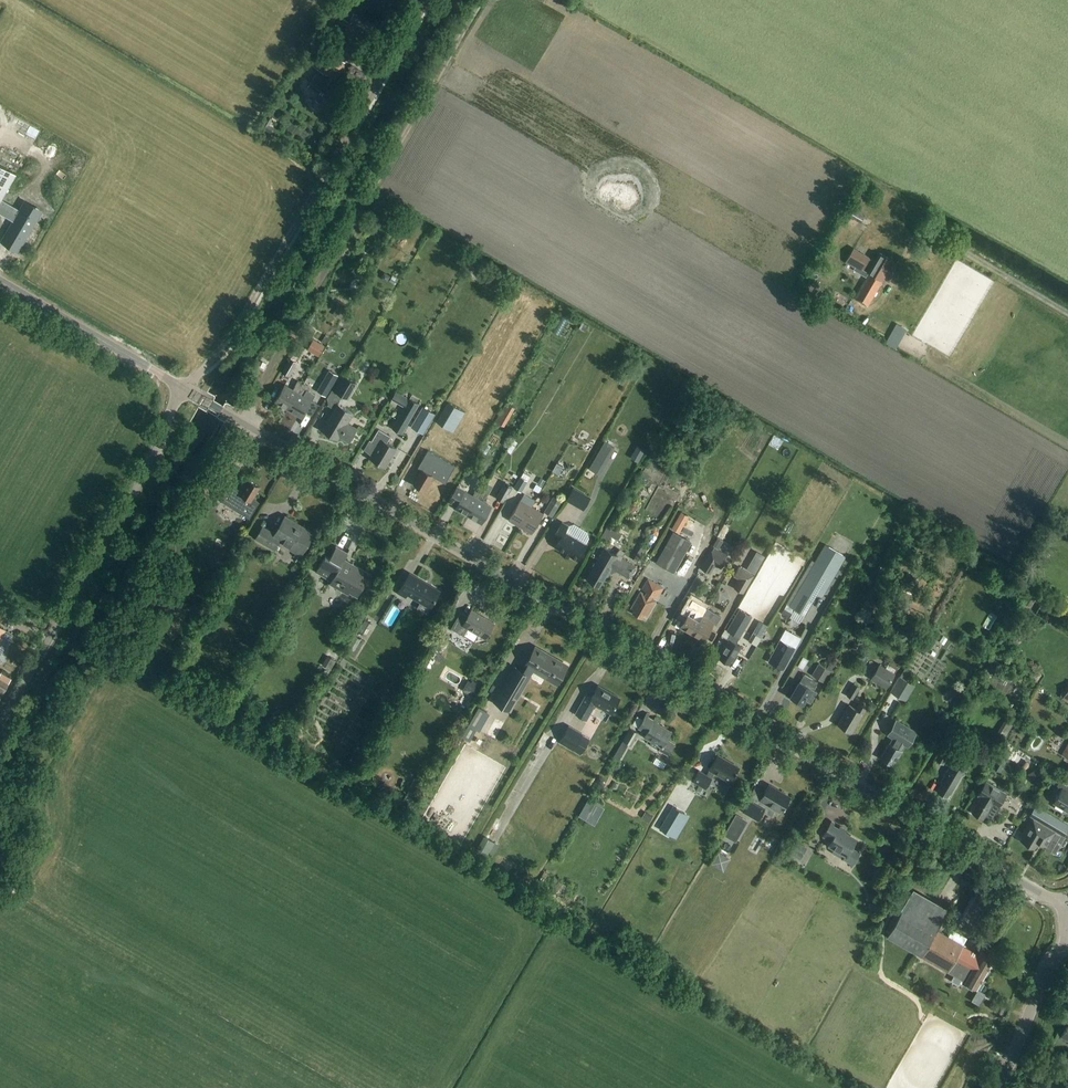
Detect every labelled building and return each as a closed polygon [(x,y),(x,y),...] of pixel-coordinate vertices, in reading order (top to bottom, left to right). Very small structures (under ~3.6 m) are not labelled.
[(333,78),(343,63),(321,48),(311,64),(325,73),(321,78),(316,75),(308,87),(331,102),(333,100),(335,101),(340,94),(337,92),(339,89),(328,83),(332,77),(333,78)] [(321,104),(315,101),(311,107),(317,111),(321,104)] [(0,165),(0,200),(15,174),(0,165)] [(0,200),(0,212),(14,221),(11,227),(15,229),(8,242),(18,248),(36,217),(22,208),(21,210),(2,198),(0,200)] [(864,217),(853,210),(849,217),(861,223),(864,217)] [(853,270),(866,277),(854,298),(867,306),(884,276),(889,278),(897,263),(879,253),(874,262),(867,258),(868,257),(853,249),(846,262),(855,267),(853,270)] [(383,272),(380,278),(387,282),(390,276),(383,272)] [(392,276),(389,281),(394,284),(398,279),(392,276)] [(341,319),(346,311),(338,306),(333,315),(341,319)] [(581,322),(578,328),(583,332),(587,326),(581,322)] [(314,339),(307,350),(319,357),(325,345),(314,339)] [(289,377),(298,363),(289,358),(281,372),(289,377)] [(615,377),(624,382),(626,377),(618,373),(615,377)] [(344,376),(335,392),(348,400),(357,384),(344,376)] [(325,377),(316,392),(325,398),(334,382),(325,377)] [(284,385),(274,402),(288,410),(298,393),(303,384),(298,381),(295,385),(295,386),(293,390),(284,385)] [(298,393),(288,410),(302,418),(305,412),(311,415),(317,404),(311,401),(315,395),(307,390),(309,387),(305,385),(303,384),(298,393)] [(402,434),(419,404),(396,391),(391,400),(404,407),(392,428),(402,434)] [(338,402),(334,409),(321,430),(337,439),(339,436),(350,442),(357,428),(347,422),(354,412),(338,402)] [(448,402),(436,422),(453,432),(465,411),(448,402)] [(514,407),(506,402),(503,407),(512,412),(514,407)] [(448,439),(456,446),(471,430),(463,423),(448,439)] [(378,445),(370,458),(385,467),(396,448),(387,443),(390,436),(378,429),(371,442),(378,445)] [(603,440),(587,467),(589,468),(596,473),(602,463),(613,445),(603,440)] [(629,457),(638,462),(643,454),(642,454),(644,450),(637,446),(635,450),(633,449),(629,457)] [(130,465),(137,451),(131,448),(124,463),(130,465)] [(422,470),(414,485),(424,490),(432,476),(445,483),(455,466),(444,460),(435,455),(428,450),(418,468),(422,470)] [(646,465),(653,469),(659,457),(652,453),(646,465)] [(563,468),(555,464),(551,469),(560,474),(563,468)] [(541,477),(547,474),(543,467),(538,470),(541,477)] [(474,488),(480,479),(476,476),(470,485),(474,488)] [(519,477),(513,488),(520,492),(526,481),(520,477),(519,477)] [(539,479),(536,484),(541,487),(544,482),(539,479)] [(231,485),(222,501),(250,518),(260,502),(252,497),(259,487),(249,481),(243,492),(231,485)] [(496,498),(503,502),(512,486),(505,482),(496,498)] [(472,495),(465,491),(465,490),(457,485),(448,502),(455,506),(454,508),(467,516),(482,489),(477,486),(472,495)] [(535,485),(532,490),(538,494),(541,488),(535,485)] [(573,487),(566,501),(583,510),(591,497),(573,487)] [(482,489),(467,516),(481,524),(491,506),(483,501),(488,492),(482,489)] [(544,512),(552,517),(561,501),(553,496),(544,512)] [(520,500),(508,519),(520,526),(531,507),(520,500)] [(630,503),(628,507),(631,511),(635,510),(637,506),(635,502),(630,503)] [(543,514),(531,507),(520,526),(532,533),(543,514)] [(313,532),(286,516),(276,534),(263,527),(265,524),(264,524),(256,538),(275,549),(280,541),(291,547),(289,549),(299,555),(313,532)] [(577,560),(586,545),(564,532),(567,526),(561,523),(555,534),(560,537),(555,547),(577,560)] [(607,526),(600,538),(608,543),(612,537),(618,540),(621,534),(607,526)] [(673,531),(655,562),(674,573),(691,541),(673,531)] [(702,550),(704,540),(697,538),(695,548),(702,550)] [(845,555),(825,544),(790,607),(804,615),(817,593),(822,596),(845,555)] [(349,592),(356,597),(364,584),(359,580),(362,575),(367,578),(370,574),(344,559),(348,553),(336,546),(329,557),(326,555),(316,572),(330,580),(329,584),(347,595),(349,592)] [(605,548),(598,560),(587,579),(600,586),(606,575),(608,576),(610,572),(611,573),(615,572),(616,571),(628,578),(636,566),(605,548)] [(700,568),(710,574),(715,565),(721,569),(726,559),(711,550),(700,568)] [(1045,550),(1040,558),(1045,562),(1050,554),(1045,550)] [(765,573),(770,576),(778,565),(772,561),(765,573)] [(738,566),(733,576),(738,579),(733,588),(743,593),(754,575),(753,575),(738,566)] [(440,591),(418,578),(408,573),(396,593),(406,599),(408,595),(420,602),(417,608),(427,614),(440,591)] [(640,592),(631,608),(634,609),(633,613),(641,618),(643,615),(647,617),(656,601),(652,598),(652,597),(653,596),(658,598),(664,588),(648,579),(643,586),(642,589),(643,589),(646,592),(645,594),(641,592),(640,592)] [(157,598),(164,603),(171,591),(163,586),(157,598)] [(1031,607),(1038,593),(1031,589),(1023,603),(1031,607)] [(690,610),(680,627),(691,634),(702,616),(695,612),(700,605),(692,600),(687,608),(690,610)] [(1067,605),(1059,600),(1056,605),(1064,610),(1067,605)] [(144,601),(137,612),(145,618),(153,606),(144,601)] [(1033,610),(1037,613),(1042,606),(1038,603),(1033,610)] [(788,606),(784,613),(791,617),(794,610),(788,606)] [(739,608),(726,630),(730,633),(739,638),(752,616),(739,608)] [(702,616),(691,634),(703,641),(713,623),(716,625),(721,617),(713,612),(706,609),(702,616)] [(494,623),(471,610),(467,617),(461,613),(451,628),(474,642),(478,634),(485,638),(494,623)] [(251,612),(247,616),(249,621),(254,622),(258,621),(262,617),(261,612),(255,611),(251,612)] [(366,635),(372,624),(365,619),(358,631),(366,635)] [(344,623),(340,637),(345,638),(349,625),(344,623)] [(750,641),(757,645),(765,631),(758,627),(750,641)] [(785,630),(768,661),(781,668),(783,665),(784,666),(800,638),(785,630)] [(724,651),(720,659),(728,664),(730,661),(732,662),(741,647),(736,643),(739,638),(730,633),(727,639),(729,640),(723,650),(724,651)] [(924,644),(931,648),(936,640),(929,636),(924,644)] [(437,638),(431,648),(438,652),(443,642),(437,638)] [(514,666),(498,692),(493,702),(511,712),(532,676),(530,674),(532,671),(556,685),(569,664),(536,646),(525,665),(522,671),(514,666)] [(812,675),(825,682),(831,671),(832,671),(839,659),(833,656),(826,668),(818,663),(812,675)] [(870,679),(886,688),(896,673),(895,672),(898,667),(889,661),(886,668),(879,664),(870,679)] [(3,691),(11,678),(1,672),(0,674),(0,689),(3,691)] [(811,704),(817,692),(811,689),(813,686),(815,687),(817,682),(804,675),(800,682),(791,696),(802,703),(805,700),(811,704)] [(890,691),(906,701),(915,685),(899,676),(890,691)] [(443,691),(457,694),(460,681),(446,678),(443,691)] [(468,680),(462,691),(474,697),(480,687),(468,680)] [(846,695),(853,699),(860,687),(854,683),(846,695)] [(1060,696),(1062,697),(1062,698),(1067,702),(1067,684),(1060,696)] [(619,698),(598,686),(589,701),(590,701),(587,706),(582,702),(575,714),(586,720),(592,708),(591,708),(594,704),(611,713),(619,698)] [(379,694),(382,701),(389,697),(387,691),(379,694)] [(838,724),(851,732),(867,706),(861,702),(857,708),(850,704),(838,724)] [(658,751),(668,756),(675,744),(667,739),(672,732),(659,724),(661,720),(655,717),(653,720),(648,717),(649,714),(647,712),(637,728),(645,733),(643,737),(651,742),(649,745),(655,749),(657,745),(660,747),(658,751)] [(939,716),(936,721),(943,725),(946,720),(939,716)] [(1005,719),(997,733),(1005,738),(1013,724),(1005,719)] [(890,744),(889,744),(880,758),(892,765),(901,751),(900,750),(903,744),(907,746),(915,732),(895,721),(887,735),(893,738),(890,744)] [(469,741),(476,730),(468,725),(461,736),(469,741)] [(558,743),(580,755),(590,739),(582,734),(583,733),(569,725),(558,743)] [(623,740),(631,745),(639,733),(630,728),(623,740)] [(935,760),(943,765),(953,749),(944,744),(935,760)] [(1003,748),(992,767),(1000,772),(1011,752),(1003,748)] [(738,767),(717,755),(709,770),(706,776),(698,771),(692,781),(705,789),(711,779),(710,778),(714,773),(730,782),(738,767)] [(949,795),(950,795),(962,776),(963,777),(969,768),(954,759),(940,783),(941,783),(936,792),(947,798),(949,795)] [(1013,783),(1022,778),(1018,770),(1008,775),(1013,783)] [(1048,781),(1054,784),(1058,777),(1052,774),(1048,781)] [(406,795),(412,798),(420,780),(414,777),(406,795)] [(1062,788),(1053,802),(1067,811),(1067,784),(1060,779),(1056,785),(1062,788)] [(981,797),(972,812),(983,818),(985,814),(993,819),(1000,806),(998,805),(1006,793),(986,781),(978,795),(981,797)] [(747,800),(749,801),(743,811),(758,820),(763,811),(772,816),(776,809),(781,812),(789,797),(769,785),(764,792),(755,787),(747,800)] [(1055,831),(1064,836),(1067,829),(1067,825),(1036,805),(1030,815),(1035,818),(1022,841),(1035,849),(1039,842),(1046,846),(1055,831)] [(673,806),(659,829),(671,836),(684,813),(673,806)] [(645,812),(642,817),(649,822),(653,817),(645,812)] [(736,817),(726,835),(735,840),(745,822),(736,817)] [(845,832),(847,830),(840,826),(838,828),(833,825),(835,823),(832,821),(822,837),(830,842),(827,846),(833,850),(831,853),(839,858),(841,855),(844,856),(842,860),(853,866),(860,853),(851,848),(856,839),(845,832)] [(711,849),(714,845),(707,839),(704,844),(711,849)] [(794,840),(787,852),(793,856),(800,843),(794,840)] [(1056,854),(1059,844),(1053,842),(1050,852),(1056,854)] [(710,864),(723,871),(725,868),(712,860),(710,864)] [(877,901),(882,904),(890,890),(884,887),(877,901)] [(875,901),(868,903),(869,911),(876,910),(875,901)] [(559,906),(556,911),(562,915),(565,910),(559,906)] [(976,988),(993,959),(981,952),(978,956),(962,947),(967,939),(952,930),(947,938),(902,912),(887,937),(976,988)] [(1054,1062),(1062,1067),(1067,1057),(1060,1052),(1054,1062)] [(1062,1069),(1058,1076),(1067,1082),(1067,1071),(1062,1068),(1062,1069)]
